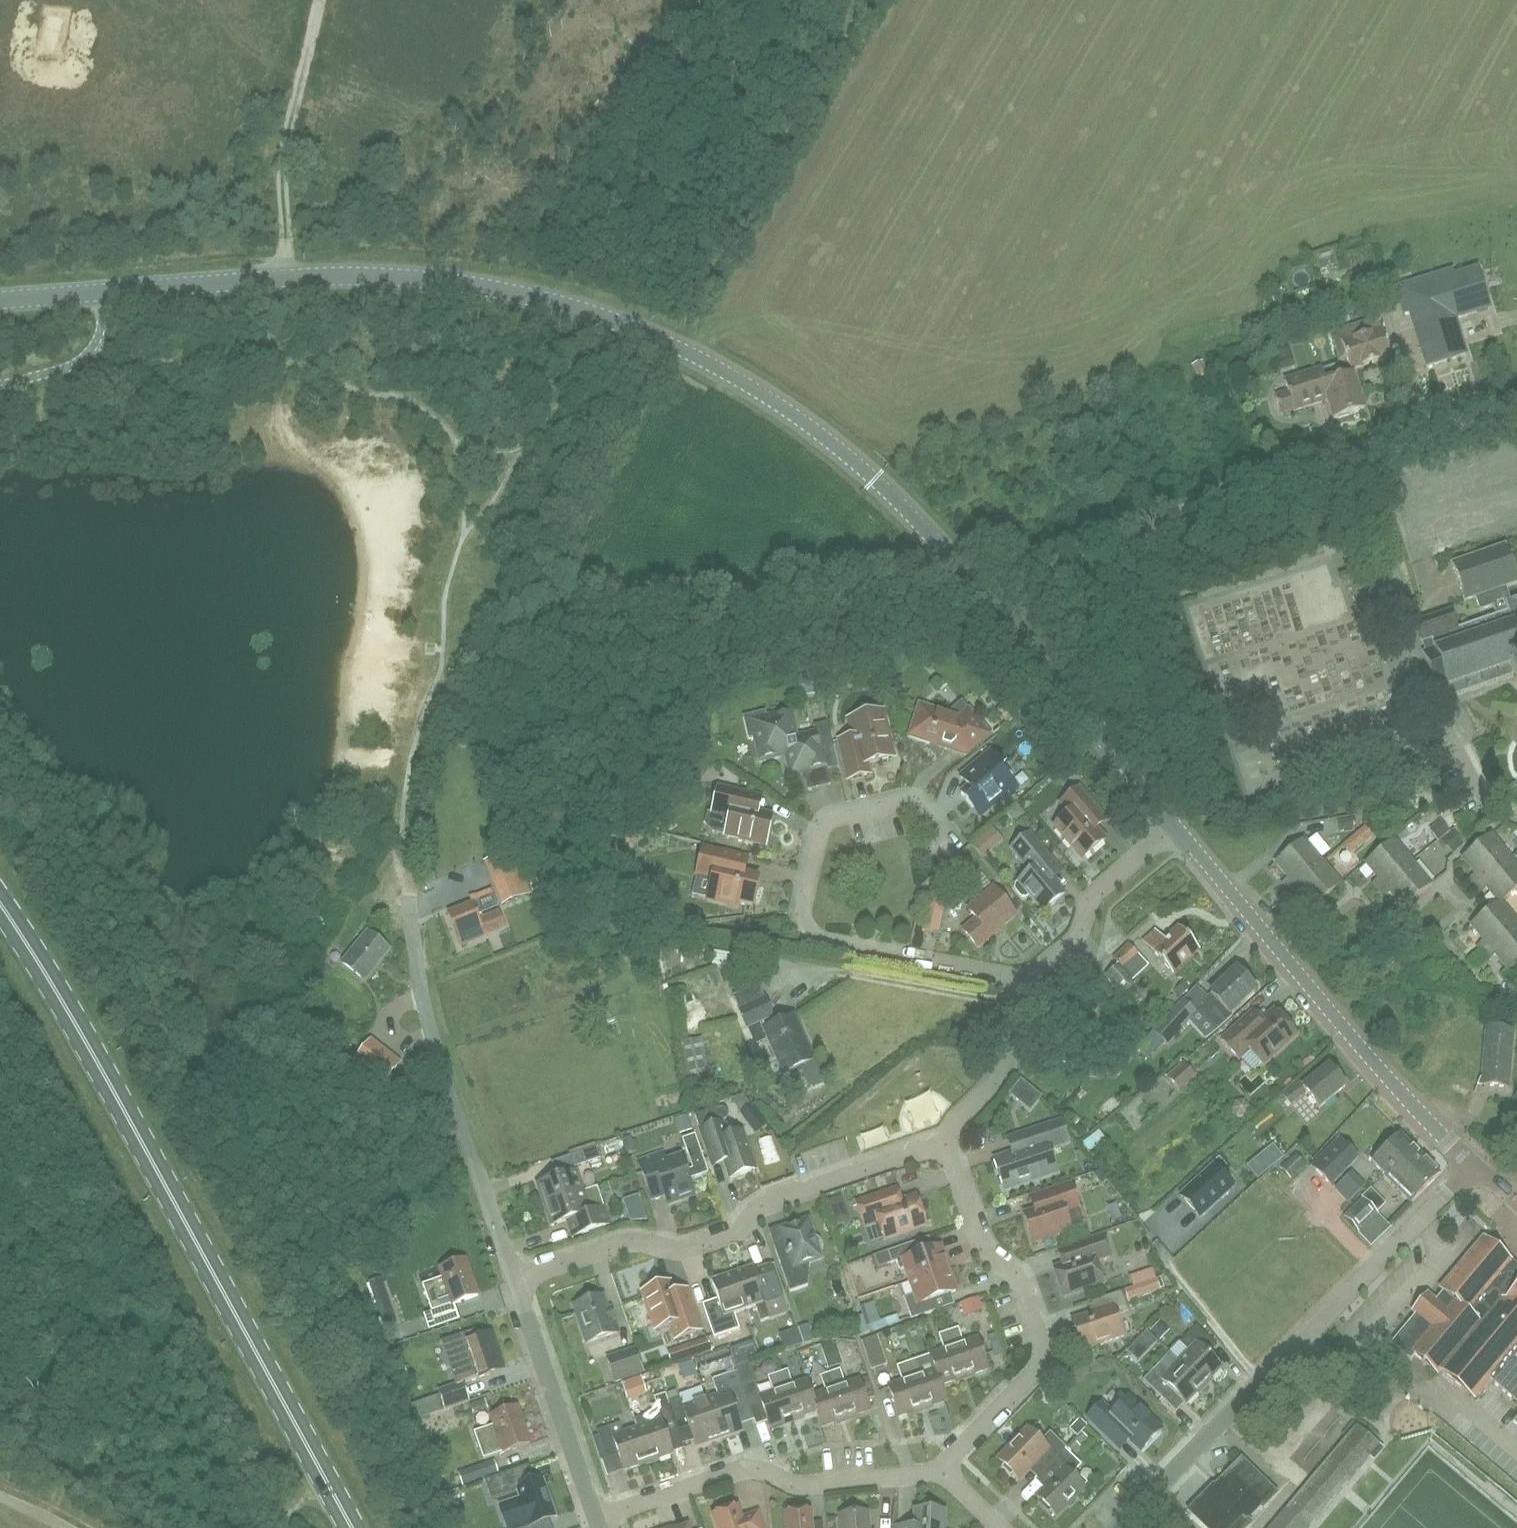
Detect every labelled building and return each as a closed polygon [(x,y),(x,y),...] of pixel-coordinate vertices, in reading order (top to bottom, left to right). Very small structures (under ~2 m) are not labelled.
[(1422,349),(1427,367),(1465,355),(1454,320),(1489,309),(1477,270),(1455,277),(1404,293),(1411,313),(1414,325),(1422,349)] [(1391,358),(1383,331),(1379,318),(1331,333),(1338,357),(1346,354),(1351,370),(1391,358)] [(1288,351),(1273,355),(1279,373),(1294,369),(1288,351)] [(1199,381),(1210,376),(1204,362),(1193,367),(1199,381)] [(1464,365),(1474,387),(1480,384),(1471,362),(1464,365)] [(1340,379),(1336,366),(1285,382),(1288,390),(1274,394),(1281,414),(1294,410),(1295,412),(1329,401),(1335,420),(1365,411),(1354,374),(1340,379)] [(1512,604),(1507,588),(1516,584),(1516,579),(1506,547),(1453,565),(1465,602),(1476,598),(1481,612),(1494,607),(1497,616),(1494,617),(1515,677),(1516,683),(1516,602),(1512,604)] [(1515,677),(1494,617),(1458,629),(1453,612),(1416,625),(1421,644),(1423,643),(1426,652),(1424,653),(1437,692),(1448,688),(1452,699),(1515,677)] [(991,734),(975,715),(964,701),(945,717),(922,709),(913,736),(967,754),(991,734)] [(827,745),(833,744),(828,724),(816,727),(817,733),(799,738),(792,712),(769,718),(767,711),(744,717),(749,741),(756,739),(762,763),(787,756),(792,777),(832,768),(827,745)] [(868,765),(895,759),(884,712),(850,720),(854,739),(840,742),(850,781),(871,776),(868,765)] [(753,744),(740,746),(743,760),(756,757),(753,744)] [(1002,773),(1006,769),(992,753),(962,778),(970,788),(962,795),(981,818),(1002,801),(1003,803),(1017,791),(1002,773)] [(764,799),(719,788),(713,815),(731,819),(726,837),(768,847),(775,818),(760,814),(764,799)] [(1106,841),(1097,830),(1107,821),(1080,789),(1062,805),(1071,815),(1056,828),(1083,860),(1106,841)] [(1363,815),(1323,817),(1324,831),(1364,829),(1363,815)] [(975,845),(988,860),(1010,842),(996,826),(975,845)] [(1371,829),(1333,857),(1342,869),(1379,840),(1371,829)] [(1064,874),(1030,834),(1012,850),(1031,873),(1019,883),(1020,884),(1017,886),(1016,891),(1023,899),(1027,899),(1031,896),(1045,913),(1066,896),(1054,882),(1064,874)] [(1475,887),(1510,858),(1491,836),(1463,860),(1476,876),(1470,881),(1475,887)] [(1289,891),(1324,863),(1305,841),(1276,864),(1290,880),(1284,885),(1289,891)] [(1380,891),(1413,863),(1395,841),(1366,864),(1380,881),(1374,885),(1380,891)] [(694,897),(740,908),(741,903),(754,906),(760,879),(746,875),(749,860),(705,849),(694,897)] [(512,852),(485,863),(491,877),(502,906),(530,895),(518,866),(512,852)] [(1501,904),(1516,890),(1516,867),(1510,858),(1475,887),(1480,893),(1486,888),(1499,903),(1501,904)] [(1342,885),(1324,863),(1289,891),(1295,897),(1300,893),(1313,909),(1342,885)] [(1432,886),(1413,863),(1380,891),(1385,898),(1390,893),(1403,909),(1432,886)] [(971,889),(975,885),(982,880),(972,867),(961,876),(971,889)] [(928,889),(925,909),(943,912),(946,893),(928,889)] [(1003,926),(1016,916),(994,890),(970,910),(978,920),(964,931),(979,949),(1004,928),(1003,926)] [(1516,926),(1516,923),(1501,904),(1499,903),(1471,926),(1485,942),(1479,948),(1484,954),(1516,926)] [(462,947),(506,928),(499,912),(479,921),(472,904),(448,914),(462,947)] [(1484,954),(1489,960),(1495,955),(1508,971),(1516,964),(1516,926),(1484,954)] [(1174,974),(1199,951),(1179,929),(1164,943),(1155,933),(1145,943),(1174,974)] [(364,980),(389,951),(369,934),(344,963),(364,980)] [(1115,960),(1120,965),(1108,976),(1124,994),(1136,983),(1125,970),(1140,956),(1130,946),(1115,960)] [(1206,1017),(1219,1030),(1234,1017),(1231,1014),(1256,991),(1238,971),(1212,995),(1212,996),(1201,1006),(1209,1015),(1206,1017)] [(735,998),(749,1029),(774,1018),(760,987),(735,998)] [(1197,1014),(1184,1001),(1155,1032),(1168,1044),(1197,1014)] [(1265,1065),(1297,1035),(1275,1012),(1263,1023),(1254,1013),(1223,1041),(1240,1060),(1251,1050),(1265,1065)] [(825,1085),(795,1016),(765,1030),(785,1075),(798,1069),(809,1092),(825,1085)] [(1510,1089),(1515,1032),(1486,1030),(1481,1086),(1510,1089)] [(691,1083),(712,1078),(703,1039),(682,1044),(691,1083)] [(385,1083),(400,1063),(371,1041),(356,1060),(385,1083)] [(1197,1076),(1187,1067),(1173,1081),(1182,1090),(1197,1076)] [(1321,1109),(1346,1087),(1344,1085),(1346,1083),(1339,1076),(1338,1077),(1330,1067),(1316,1079),(1313,1075),(1286,1098),(1292,1105),(1307,1093),(1321,1109)] [(731,1180),(756,1171),(743,1133),(729,1138),(723,1122),(727,1120),(729,1116),(728,1111),(723,1109),(719,1111),(718,1109),(696,1117),(714,1168),(725,1164),(731,1180)] [(1058,1173),(1050,1149),(1070,1143),(1063,1121),(1008,1139),(1013,1155),(995,1161),(1005,1191),(1058,1173)] [(1411,1172),(1425,1158),(1424,1159),(1402,1136),(1373,1164),(1386,1177),(1396,1166),(1400,1169),(1404,1165),(1411,1172)] [(1360,1156),(1344,1139),(1314,1168),(1331,1185),(1360,1156)] [(695,1176),(688,1178),(681,1158),(667,1163),(664,1155),(640,1163),(653,1201),(666,1197),(670,1206),(695,1198),(691,1187),(711,1181),(697,1142),(685,1146),(695,1176)] [(598,1149),(571,1158),(575,1170),(602,1160),(598,1149)] [(1306,1166),(1297,1157),(1283,1171),(1291,1179),(1306,1166)] [(1442,1175),(1425,1158),(1411,1172),(1404,1165),(1400,1169),(1396,1166),(1386,1177),(1412,1204),(1442,1175)] [(1214,1166),(1181,1196),(1200,1217),(1233,1187),(1214,1166)] [(1350,1203),(1373,1188),(1362,1172),(1340,1187),(1350,1203)] [(546,1207),(584,1194),(577,1173),(539,1186),(546,1207)] [(1085,1224),(1071,1185),(1029,1199),(1034,1212),(1025,1215),(1034,1242),(1085,1224)] [(598,1189),(584,1194),(546,1207),(553,1228),(568,1223),(574,1240),(611,1227),(598,1189)] [(879,1222),(886,1241),(927,1227),(917,1198),(902,1203),(897,1191),(858,1205),(866,1227),(879,1222)] [(648,1197),(629,1201),(634,1224),(653,1220),(648,1197)] [(1360,1233),(1379,1216),(1363,1200),(1344,1218),(1360,1233)] [(809,1222),(786,1231),(791,1238),(786,1244),(776,1249),(791,1294),(810,1288),(810,1266),(824,1261),(821,1252),(822,1245),(821,1242),(815,1240),(810,1224),(809,1222)] [(1095,1262),(1110,1257),(1103,1237),(1077,1246),(1082,1260),(1055,1270),(1064,1296),(1102,1283),(1095,1262)] [(1485,1238),(1440,1291),(1443,1294),(1436,1302),(1430,1296),(1415,1314),(1417,1316),(1392,1345),(1412,1362),(1417,1356),(1439,1374),(1442,1371),(1469,1393),(1477,1383),(1478,1383),(1485,1375),(1516,1402),(1516,1265),(1485,1238)] [(911,1282),(949,1269),(941,1246),(917,1255),(913,1244),(875,1257),(879,1268),(903,1260),(911,1282)] [(1160,1254),(1170,1266),(1178,1259),(1168,1247),(1160,1254)] [(433,1314),(480,1298),(467,1262),(441,1271),(444,1280),(424,1287),(433,1314)] [(755,1268),(734,1275),(747,1311),(757,1308),(763,1323),(788,1314),(777,1281),(776,1281),(776,1282),(777,1282),(778,1286),(763,1291),(755,1268)] [(949,1269),(911,1282),(915,1294),(905,1298),(912,1320),(941,1310),(937,1299),(957,1292),(949,1269)] [(747,1311),(734,1275),(713,1282),(721,1306),(706,1311),(705,1307),(705,1306),(704,1307),(716,1340),(742,1331),(736,1315),(747,1311)] [(1129,1301),(1161,1290),(1157,1279),(1125,1290),(1129,1301)] [(672,1284),(644,1294),(657,1332),(672,1326),(677,1341),(703,1333),(689,1293),(677,1297),(672,1284)] [(1116,1316),(1129,1312),(1122,1292),(1103,1298),(1107,1310),(1073,1322),(1082,1348),(1122,1335),(1116,1316)] [(385,1325),(396,1322),(387,1295),(376,1299),(385,1325)] [(576,1307),(589,1345),(619,1334),(614,1320),(612,1321),(604,1297),(576,1307)] [(984,1299),(965,1305),(968,1317),(988,1311),(984,1299)] [(1189,1351),(1178,1363),(1203,1388),(1222,1368),(1209,1355),(1218,1346),(1197,1326),(1180,1343),(1189,1351)] [(959,1328),(949,1332),(965,1377),(988,1369),(978,1339),(964,1344),(959,1328)] [(462,1383),(463,1384),(467,1383),(505,1370),(493,1336),(482,1339),(479,1332),(464,1337),(464,1335),(441,1343),(456,1385),(462,1383)] [(965,1377),(949,1332),(939,1335),(944,1351),(930,1355),(935,1371),(941,1385),(965,1377)] [(879,1338),(863,1344),(873,1373),(889,1368),(879,1338)] [(673,1366),(704,1355),(700,1343),(669,1353),(673,1366)] [(609,1361),(617,1383),(643,1374),(636,1352),(609,1361)] [(941,1385),(935,1371),(922,1375),(917,1360),(907,1363),(923,1409),(947,1401),(941,1385)] [(923,1409),(907,1363),(897,1367),(902,1382),(888,1387),(899,1417),(923,1409)] [(1203,1388),(1178,1363),(1169,1372),(1160,1364),(1143,1381),(1164,1401),(1173,1392),(1186,1405),(1203,1388)] [(706,1400),(719,1439),(742,1431),(734,1406),(747,1401),(737,1372),(712,1380),(718,1396),(706,1400)] [(818,1413),(814,1399),(809,1383),(795,1388),(789,1372),(779,1375),(795,1422),(818,1413)] [(861,1382),(847,1387),(841,1372),(831,1375),(848,1421),(872,1413),(861,1382)] [(785,1425),(795,1422),(779,1375),(769,1379),(775,1395),(762,1400),(756,1385),(744,1389),(752,1411),(763,1407),(772,1430),(773,1429),(775,1433),(786,1428),(785,1425)] [(814,1399),(818,1413),(824,1430),(848,1421),(831,1375),(821,1379),(827,1394),(814,1399)] [(456,1386),(439,1392),(445,1411),(468,1403),(462,1384),(456,1386)] [(680,1434),(677,1427),(688,1423),(683,1408),(680,1398),(668,1402),(666,1395),(654,1398),(657,1406),(646,1410),(651,1425),(637,1430),(648,1463),(673,1455),(668,1438),(680,1434)] [(1123,1454),(1133,1444),(1141,1451),(1162,1431),(1129,1398),(1113,1414),(1102,1404),(1088,1418),(1123,1454)] [(683,1408),(688,1423),(696,1447),(719,1439),(706,1400),(683,1408)] [(482,1461),(530,1444),(518,1408),(497,1415),(500,1424),(473,1434),(482,1461)] [(648,1463),(637,1430),(624,1434),(621,1423),(597,1431),(607,1459),(619,1455),(624,1472),(648,1463)] [(1495,1427),(1493,1438),(1516,1444),(1516,1431),(1495,1427)] [(1381,1448),(1358,1429),(1272,1527),(1311,1527),(1381,1448)] [(1047,1469),(1066,1449),(1051,1434),(1041,1444),(1029,1432),(1000,1462),(1020,1481),(1039,1461),(1047,1469)] [(1066,1449),(1047,1469),(1055,1478),(1036,1497),(1057,1517),(1085,1488),(1084,1487),(1087,1484),(1078,1475),(1075,1478),(1072,1476),(1082,1466),(1065,1450),(1066,1449)] [(1247,1521),(1261,1507),(1262,1509),(1276,1495),(1242,1460),(1228,1475),(1230,1477),(1225,1482),(1222,1480),(1214,1488),(1213,1487),(1189,1511),(1206,1527),(1247,1527),(1250,1525),(1247,1521)] [(463,1486),(499,1473),(495,1462),(459,1474),(463,1486)] [(492,1499),(523,1489),(536,1484),(529,1466),(486,1481),(492,1499)] [(556,1518),(544,1482),(536,1484),(523,1489),(526,1498),(499,1508),(506,1527),(528,1527),(556,1518)] [(737,1508),(732,1509),(728,1507),(721,1510),(719,1514),(714,1515),(718,1527),(763,1527),(758,1513),(741,1519),(737,1508)] [(810,1512),(805,1512),(802,1509),(794,1510),(791,1513),(786,1514),(787,1527),(811,1527),(810,1512)] [(898,1527),(944,1527),(945,1512),(916,1511),(915,1527),(899,1526),(898,1527)] [(868,1513),(840,1516),(841,1527),(869,1527),(868,1513)]
